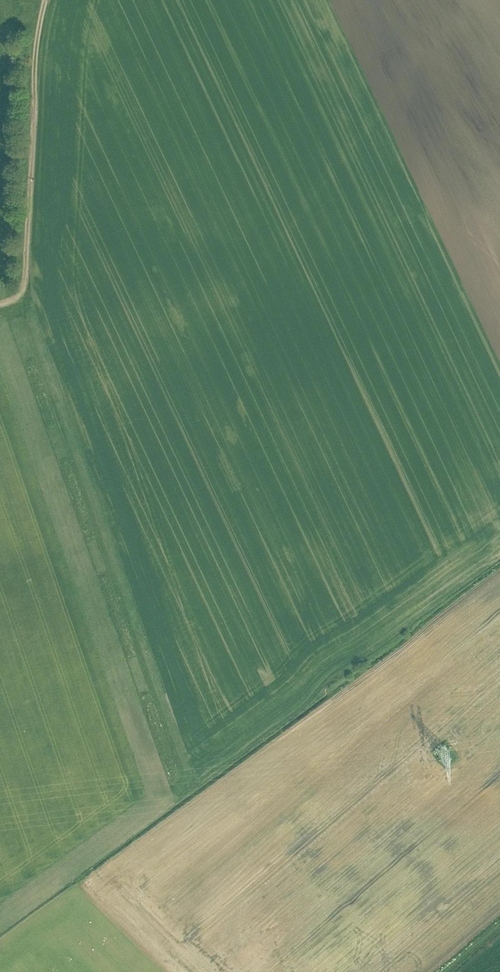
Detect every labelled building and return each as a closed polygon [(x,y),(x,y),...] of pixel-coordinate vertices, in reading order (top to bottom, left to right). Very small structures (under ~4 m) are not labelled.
[(8,329),(2,336),(9,342),(15,334),(8,329)]
